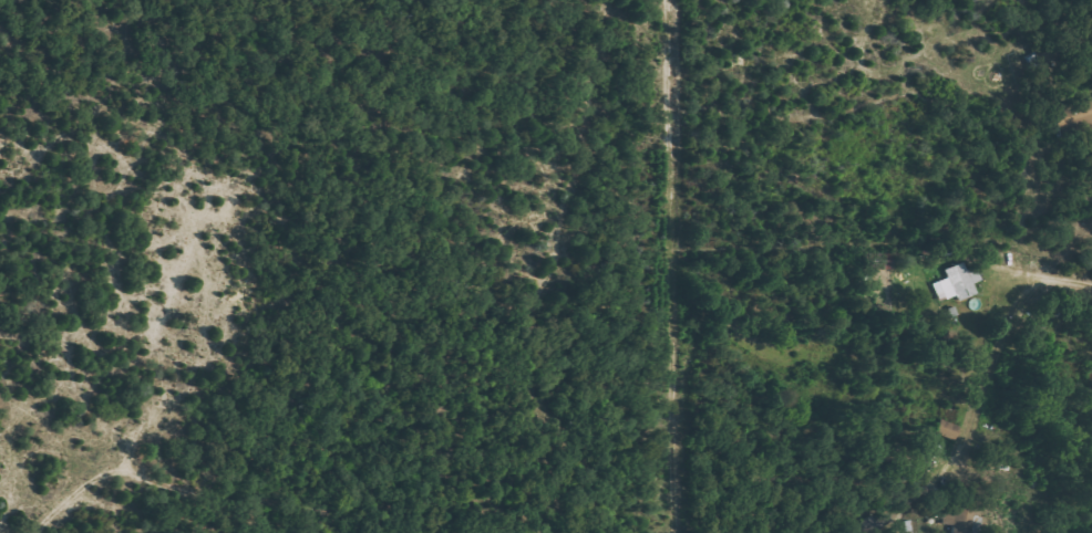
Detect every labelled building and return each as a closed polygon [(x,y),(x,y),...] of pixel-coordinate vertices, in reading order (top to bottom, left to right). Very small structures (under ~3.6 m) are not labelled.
[(976,266),(966,270),(964,262),(945,269),(948,278),(933,284),(940,301),(956,295),(959,301),(977,294),(973,284),(982,280),(976,266)] [(955,440),(960,426),(941,419),(936,433),(955,440)]
